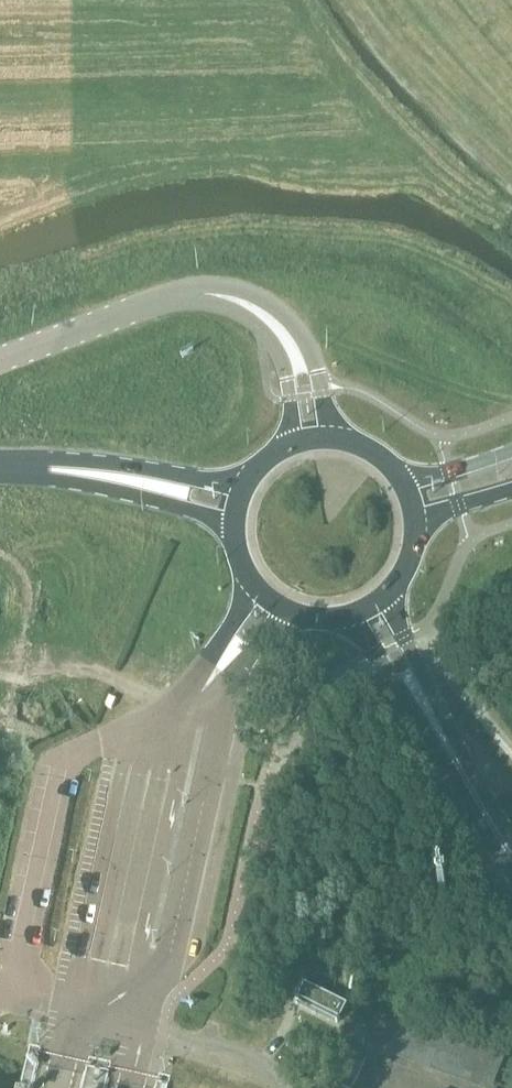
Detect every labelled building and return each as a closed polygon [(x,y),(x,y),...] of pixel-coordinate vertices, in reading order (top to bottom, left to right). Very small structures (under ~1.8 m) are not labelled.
[(302,985),(295,999),(296,1000),(296,1002),(337,1023),(338,1021),(340,1022),(347,1007),(345,1007),(346,1005),(305,984),(304,986),(302,985)] [(467,1087),(494,1087),(505,1057),(399,1017),(384,1057),(467,1087)] [(342,1087),(352,1087),(365,1062),(341,1050),(335,1047),(320,1077),(334,1084),(342,1087)]
